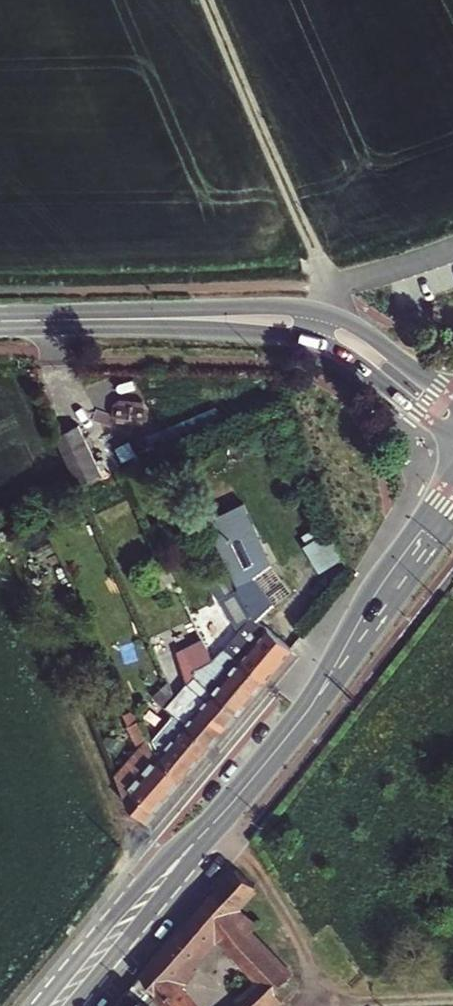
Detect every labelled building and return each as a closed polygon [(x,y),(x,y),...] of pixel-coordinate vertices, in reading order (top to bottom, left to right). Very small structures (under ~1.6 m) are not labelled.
[(77,425),(55,435),(78,485),(100,474),(77,425)] [(129,441),(115,448),(121,461),(135,455),(129,441)] [(241,504),(204,523),(228,570),(249,614),(236,630),(223,647),(239,660),(266,681),(292,648),(258,619),(272,606),(252,579),(271,564),(241,504)] [(306,544),(321,572),(344,560),(329,532),(327,533),(323,525),(305,534),(309,543),(306,544)] [(249,614),(228,570),(208,582),(236,630),(249,614)] [(164,706),(173,714),(211,748),(223,733),(238,715),(212,692),(195,675),(193,670),(212,660),(204,641),(178,652),(189,684),(176,696),(164,706)] [(195,675),(212,692),(239,660),(223,647),(212,660),(193,670),(195,675)] [(239,660),(212,692),(238,715),(254,696),(266,681),(239,660)] [(153,716),(164,706),(176,696),(169,682),(144,706),(153,716)] [(151,739),(160,754),(186,777),(211,748),(173,714),(151,739)] [(138,748),(112,778),(125,805),(147,822),(186,777),(160,754),(157,756),(139,720),(127,725),(138,748)] [(253,883),(236,867),(217,889),(235,905),(253,883)] [(264,982),(250,993),(239,1002),(243,1005),(279,1005),(284,1002),(274,993),(291,976),(249,931),(255,923),(235,905),(217,889),(142,974),(164,1005),(195,1005),(175,982),(170,976),(186,958),(191,963),(218,932),(249,966),(264,982)] [(186,958),(170,976),(175,982),(191,963),(186,958)] [(250,993),(264,982),(249,966),(237,978),(250,993)] [(142,974),(129,990),(140,999),(134,1005),(164,1005),(142,974)]
